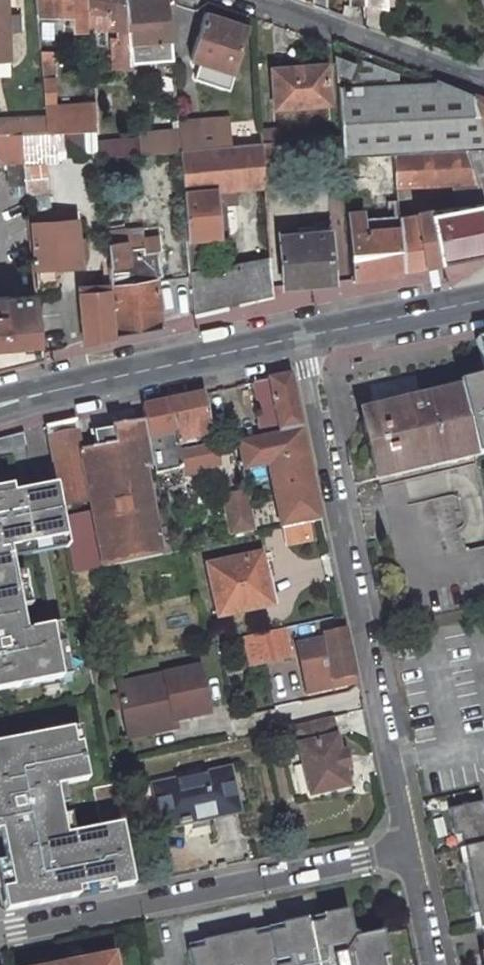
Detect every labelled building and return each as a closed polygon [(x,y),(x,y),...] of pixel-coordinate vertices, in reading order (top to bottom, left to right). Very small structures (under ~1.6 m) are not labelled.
[(7,29),(17,28),(16,14),(6,14),(5,0),(0,0),(0,62),(9,62),(7,29)] [(38,13),(75,14),(77,30),(91,31),(89,10),(88,1),(88,0),(37,0),(38,13)] [(123,38),(126,38),(128,61),(134,61),(129,0),(89,0),(88,1),(89,10),(121,21),(123,38)] [(129,0),(134,61),(135,67),(175,64),(169,0),(132,0),(129,0)] [(315,4),(330,10),(330,0),(315,0),(315,4)] [(391,11),(391,0),(349,0),(391,11)] [(194,57),(236,70),(251,25),(208,11),(194,57)] [(338,58),(339,71),(355,76),(358,65),(338,58)] [(57,60),(41,61),(47,131),(55,130),(66,130),(88,128),(100,127),(97,102),(60,104),(57,60)] [(329,65),(275,68),(278,107),(332,104),(329,65)] [(340,87),(344,136),(346,155),(397,151),(466,147),(477,179),(483,201),(483,95),(447,81),(340,87)] [(179,111),(175,111),(177,127),(141,131),(143,154),(182,151),(180,125),(179,111)] [(182,151),(242,145),(240,120),(180,125),(182,151)] [(140,126),(100,130),(102,149),(102,158),(143,154),(141,131),(140,126)] [(100,127),(88,128),(90,151),(102,149),(100,130),(100,127)] [(88,128),(66,130),(68,152),(90,151),(88,128)] [(47,131),(23,133),(26,166),(59,163),(55,130),(47,131)] [(0,135),(0,157),(7,162),(11,207),(29,205),(28,197),(27,182),(26,166),(23,133),(0,135)] [(344,136),(328,137),(331,165),(347,163),(346,155),(344,136)] [(284,141),(264,143),(267,182),(287,181),(284,141)] [(224,237),(220,189),(267,185),(267,182),(264,143),(242,145),(182,151),(193,271),(206,268),(205,250),(199,250),(199,240),(224,237)] [(466,147),(397,151),(399,174),(400,184),(477,179),(466,147)] [(397,151),(346,155),(347,163),(348,178),(399,174),(397,151)] [(49,179),(27,182),(28,197),(50,195),(49,179)] [(434,213),(444,261),(483,254),(483,205),(434,213)] [(421,214),(402,216),(403,226),(407,268),(430,263),(421,214)] [(84,220),(34,224),(39,270),(58,269),(89,266),(84,220)] [(403,226),(352,230),(356,277),(407,268),(403,226)] [(130,228),(108,230),(113,286),(135,283),(130,228)] [(332,231),(282,235),(287,285),(336,281),(332,231)] [(157,254),(158,235),(135,234),(134,253),(157,254)] [(206,268),(193,271),(196,319),(276,303),(272,255),(206,268)] [(58,269),(39,270),(40,290),(60,288),(58,269)] [(162,272),(150,273),(151,281),(135,283),(113,286),(114,291),(118,336),(166,328),(166,323),(185,319),(181,278),(164,279),(162,272)] [(114,291),(84,295),(87,342),(118,336),(114,291)] [(43,352),(37,292),(0,302),(0,364),(43,352)] [(291,376),(251,384),(257,418),(256,418),(261,439),(238,444),(243,470),(268,466),(282,529),(322,520),(291,376)] [(377,420),(361,424),(376,485),(478,460),(459,386),(374,406),(377,420)] [(481,462),(483,461),(483,391),(464,396),(481,462)] [(203,394),(166,402),(175,444),(190,441),(189,435),(211,430),(203,394)] [(166,402),(142,407),(145,421),(153,466),(156,480),(181,474),(177,455),(175,444),(166,402)] [(76,421),(45,428),(47,439),(50,438),(78,432),(76,421)] [(145,421),(115,426),(116,429),(93,433),(95,446),(82,449),(78,432),(50,438),(64,506),(92,501),(94,512),(63,519),(65,533),(73,575),(160,556),(144,469),(153,466),(145,421)] [(214,448),(177,455),(181,474),(218,467),(214,448)] [(62,673),(52,620),(25,626),(9,544),(65,533),(63,519),(55,480),(12,489),(0,491),(0,685),(62,673)] [(11,481),(0,484),(0,491),(12,489),(11,481)] [(247,492),(225,497),(233,533),(254,528),(247,492)] [(440,549),(466,542),(453,496),(426,504),(440,549)] [(260,556),(209,568),(220,617),(261,607),(255,583),(266,579),(260,556)] [(345,629),(321,635),(323,644),(298,650),(305,680),(332,674),(335,685),(356,680),(345,629)] [(290,631),(261,637),(266,662),(295,656),(290,631)] [(200,667),(120,685),(128,723),(174,712),(175,720),(209,712),(200,667)] [(332,674),(305,680),(308,691),(335,685),(332,674)] [(131,737),(177,727),(175,720),(174,712),(128,723),(131,737)] [(330,717),(293,725),(308,794),(345,786),(330,717)] [(133,879),(121,819),(66,829),(57,781),(89,774),(81,738),(75,739),(72,724),(0,738),(0,826),(12,882),(2,884),(6,906),(133,879)] [(227,763),(154,781),(163,822),(236,806),(227,763)] [(438,803),(464,922),(469,921),(483,917),(483,918),(483,792),(479,794),(482,804),(475,806),(472,795),(438,803)] [(347,909),(186,944),(188,950),(348,915),(347,909)] [(191,964),(388,964),(381,931),(360,936),(351,931),(348,915),(188,950),(191,964)] [(472,932),(483,929),(483,918),(483,917),(469,921),(472,932)] [(473,964),(479,964),(475,944),(469,945),(473,964)] [(112,956),(67,964),(114,964),(112,956)]
